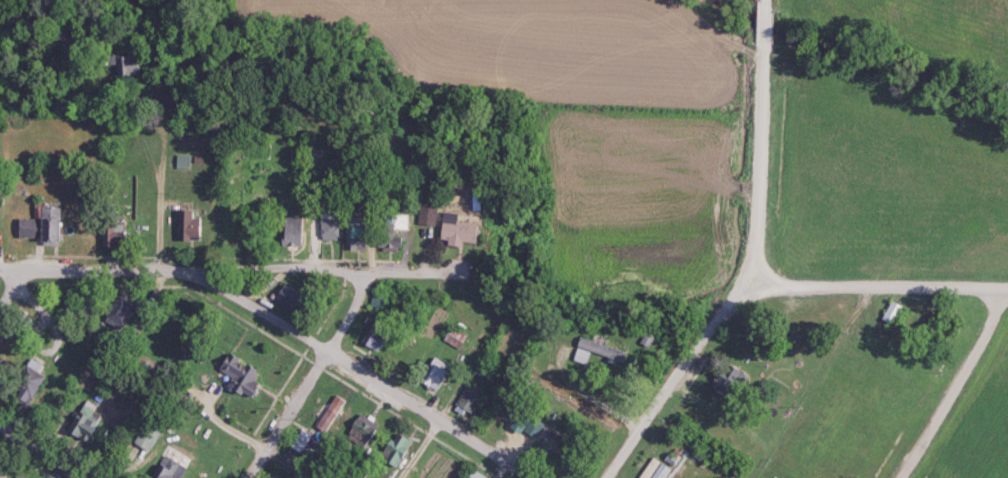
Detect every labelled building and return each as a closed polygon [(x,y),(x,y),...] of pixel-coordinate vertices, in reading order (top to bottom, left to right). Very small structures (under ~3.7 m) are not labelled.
[(137,56),(105,56),(105,78),(137,78),(137,56)] [(433,206),(417,205),(415,225),(431,226),(433,206)] [(16,241),(60,241),(60,209),(39,209),(39,219),(16,219),(16,241)] [(198,242),(198,218),(192,218),(192,211),(176,211),(176,242),(198,242)] [(318,239),(335,239),(335,213),(318,213),(318,239)] [(451,222),(452,216),(439,214),(435,243),(468,247),(471,225),(451,222)] [(390,229),(402,229),(402,216),(390,216),(390,229)] [(300,218),(280,218),(280,244),(300,244),(300,218)] [(123,219),(99,219),(99,240),(123,240),(123,219)] [(363,223),(345,223),(345,248),(363,248),(363,223)] [(398,250),(398,236),(374,236),(374,250),(398,250)] [(289,311),(297,293),(278,284),(270,302),(289,311)] [(137,306),(121,293),(100,319),(115,332),(137,306)] [(878,321),(894,329),(904,310),(889,302),(878,321)] [(623,353),(576,338),(568,362),(582,367),(586,357),(618,367),(623,353)] [(258,375),(226,353),(214,370),(229,381),(223,389),(240,401),(258,375)] [(446,364),(428,357),(417,386),(436,393),(446,364)] [(47,371),(28,358),(3,395),(21,408),(47,371)] [(478,397),(464,387),(450,406),(464,416),(478,397)] [(62,434),(80,446),(101,417),(93,411),(95,408),(85,401),(62,434)] [(470,469),(464,477),(484,477),(470,469)]
